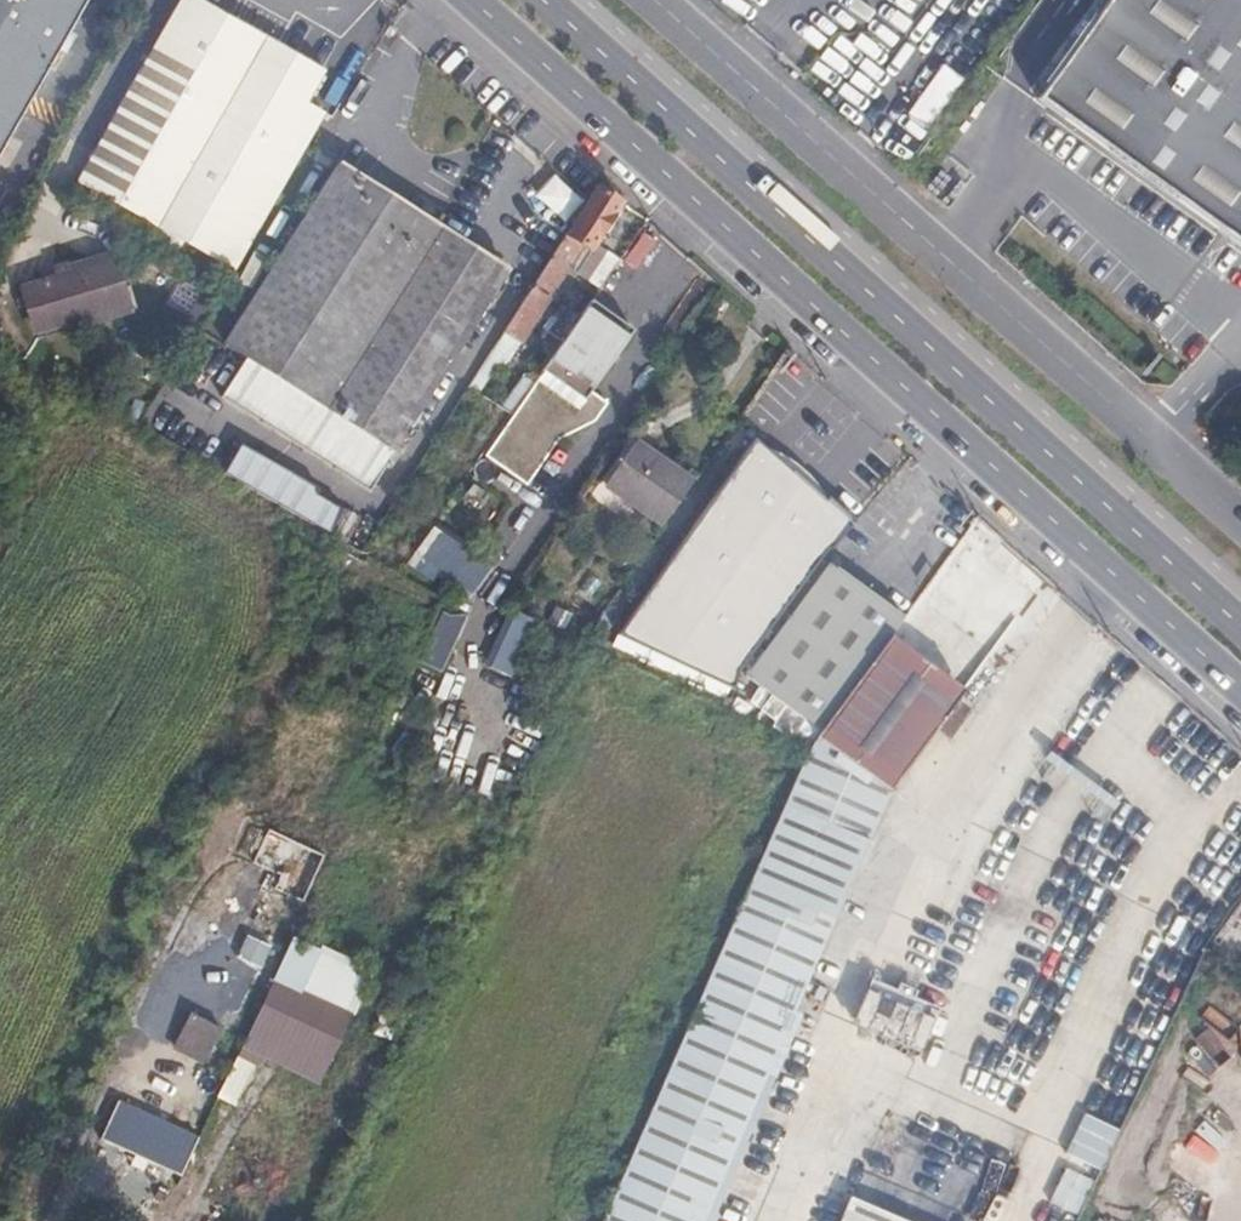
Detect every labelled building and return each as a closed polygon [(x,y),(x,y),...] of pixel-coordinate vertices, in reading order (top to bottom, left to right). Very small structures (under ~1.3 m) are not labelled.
[(91,0),(0,0),(0,160),(91,0)] [(199,0),(181,0),(79,177),(236,265),(323,110),(332,116),(341,103),(339,101),(327,95),(321,107),(309,100),(325,71),(199,0)] [(1240,237),(1240,0),(1116,0),(1046,97),(1240,237)] [(940,67),(906,116),(924,129),(959,80),(940,67)] [(326,403),(440,226),(347,168),(234,348),(242,354),(256,361),(326,403)] [(623,197),(599,182),(595,188),(586,201),(491,347),(502,356),(506,358),(526,326),(550,290),(555,282),(567,290),(580,271),(579,265),(623,197)] [(513,272),(440,226),(326,403),(256,361),(235,394),(377,483),(396,453),(399,454),(513,272)] [(126,301),(113,256),(26,281),(28,287),(38,321),(39,327),(126,301)] [(581,312),(550,290),(526,326),(556,348),(581,312)] [(636,326),(593,295),(581,312),(556,348),(544,366),(586,396),(636,326)] [(502,356),(491,347),(470,381),(481,388),(502,356)] [(536,376),(527,370),(504,403),(513,410),(536,376)] [(732,682),(734,664),(846,510),(752,430),(615,626),(732,682)] [(693,477),(635,436),(605,477),(663,519),(693,477)] [(357,509),(272,459),(255,488),(340,537),(357,509)] [(418,554),(470,596),(490,571),(437,529),(418,554)] [(823,725),(890,635),(905,615),(832,559),(749,670),(823,725)] [(442,669),(461,622),(441,613),(422,661),(442,669)] [(515,614),(491,666),(508,674),(533,622),(515,614)] [(890,635),(823,725),(817,732),(889,786),(961,691),(890,635)] [(1082,886),(969,830),(961,850),(1074,906),(1082,886)] [(244,1108),(263,1062),(324,1088),(373,970),(290,936),(223,1100),(244,1108)] [(921,1055),(939,1011),(873,984),(854,1027),(921,1055)] [(189,1014),(173,1051),(206,1066),(222,1029),(189,1014)] [(199,1136),(119,1100),(102,1139),(182,1175),(199,1136)] [(854,1199),(844,1220),(912,1220),(854,1199)]
